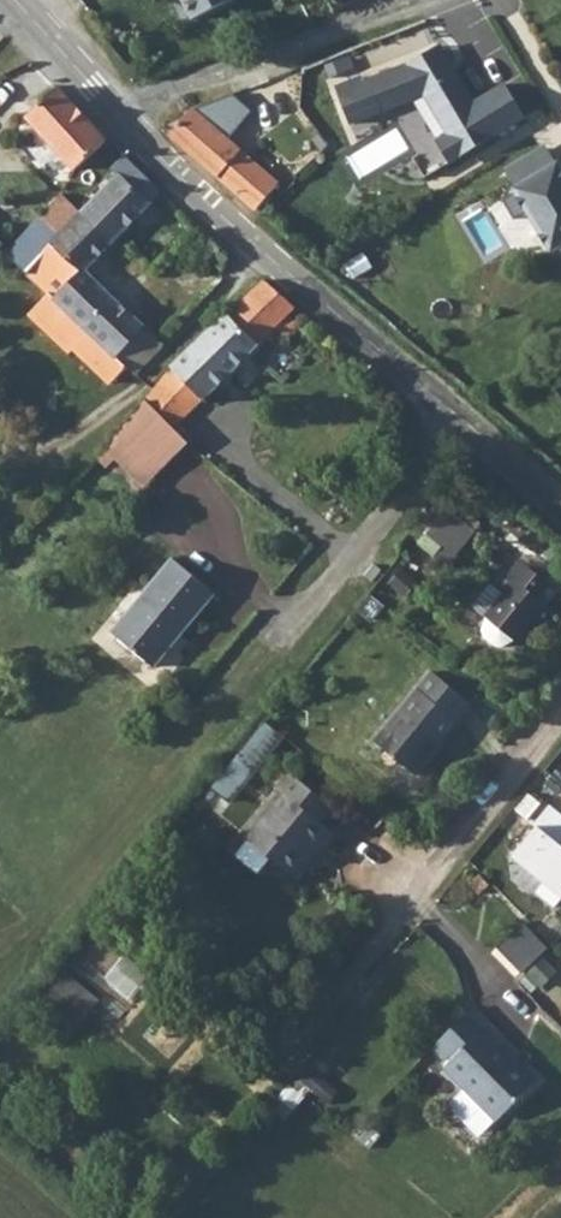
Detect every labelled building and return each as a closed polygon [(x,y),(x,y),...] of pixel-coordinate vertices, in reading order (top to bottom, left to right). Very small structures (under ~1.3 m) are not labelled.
[(186,18),(222,0),(178,0),(186,18)] [(438,42),(430,47),(446,73),(449,71),(454,68),(438,42)] [(523,114),(503,81),(472,100),(469,94),(465,97),(449,71),(446,73),(430,47),(405,63),(361,80),(360,75),(335,86),(350,122),(422,92),(447,133),(435,140),(448,160),(523,114)] [(101,138),(52,86),(21,113),(70,165),(101,138)] [(190,109),(168,134),(215,174),(236,149),(190,109)] [(542,145),(506,167),(517,185),(514,186),(550,245),(560,239),(560,171),(555,161),(553,163),(542,145)] [(111,172),(76,209),(109,240),(119,230),(159,189),(117,153),(103,166),(111,172)] [(248,159),(227,184),(249,203),(270,179),(248,159)] [(54,190),(1,249),(21,269),(46,242),(44,240),(76,209),(54,190)] [(46,242),(21,269),(42,290),(23,311),(65,351),(69,347),(107,382),(123,366),(131,374),(161,343),(81,269),(109,240),(76,209),(44,240),(46,242)] [(148,390),(141,398),(170,427),(179,418),(192,405),(207,421),(232,397),(216,382),(248,348),(260,359),(296,323),(285,313),(292,306),(259,278),(239,297),(173,359),(148,390)] [(141,398),(90,461),(99,471),(110,461),(136,490),(187,442),(183,439),(170,427),(141,398)] [(179,418),(170,427),(183,439),(192,431),(179,418)] [(465,554),(484,524),(453,504),(434,534),(465,554)] [(172,560),(110,634),(154,669),(214,594),(172,560)] [(501,598),(483,621),(510,644),(530,623),(536,627),(549,614),(534,600),(545,588),(517,564),(494,591),(501,598)] [(427,675),(369,745),(409,779),(428,758),(425,755),(466,707),(427,675)] [(258,725),(231,758),(250,774),(278,740),(258,725)] [(242,839),(283,873),(319,831),(313,825),(322,814),(279,780),(267,796),(272,800),(242,839)] [(550,821),(551,823),(525,850),(555,878),(546,887),(560,901),(560,809),(550,821)] [(492,884),(482,875),(472,887),(482,895),(492,884)] [(530,970),(556,945),(529,920),(505,946),(530,970)] [(525,981),(539,994),(560,972),(560,965),(550,956),(525,981)] [(69,969),(36,1006),(72,1037),(104,999),(69,969)] [(484,1029),(490,1022),(474,1006),(437,1044),(451,1058),(446,1064),(468,1086),(496,1114),(499,1117),(539,1078),(516,1055),(513,1058),(484,1029)] [(520,1051),(490,1022),(484,1029),(513,1058),(516,1055),(520,1051)] [(496,1114),(468,1086),(457,1097),(457,1106),(476,1125),(484,1125),(496,1114)]
